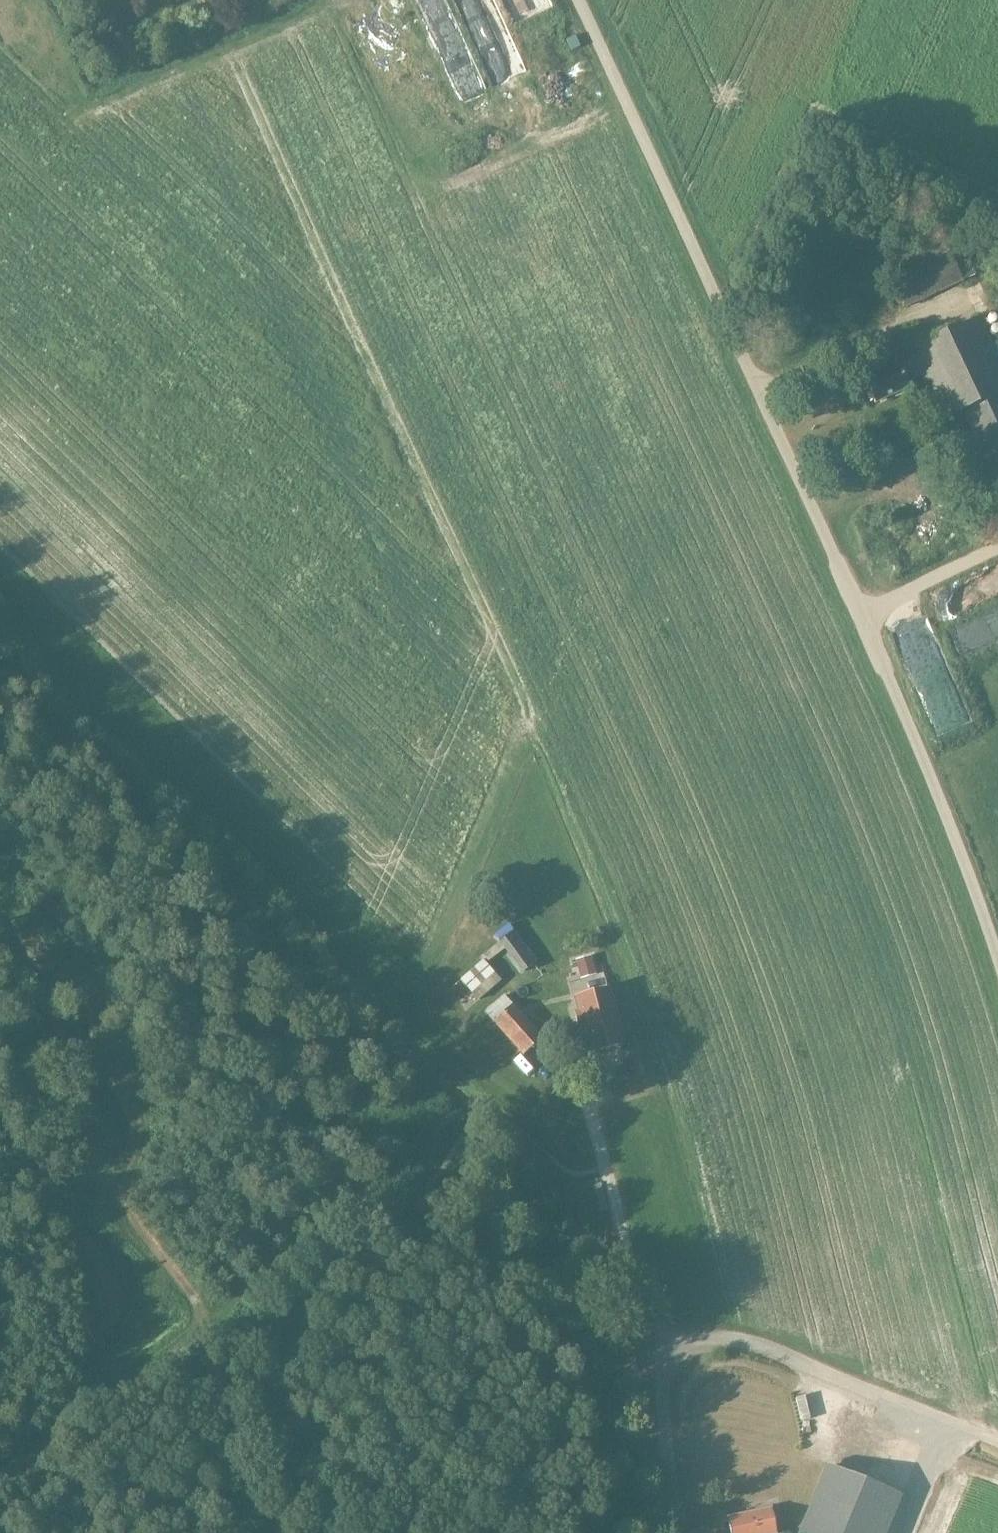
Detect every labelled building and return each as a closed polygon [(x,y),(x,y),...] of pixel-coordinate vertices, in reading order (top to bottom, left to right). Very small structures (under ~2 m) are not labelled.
[(468,92),(490,85),(462,0),(444,0),(439,2),(468,92)] [(508,0),(468,0),(499,79),(534,66),(508,0)] [(556,2),(555,0),(514,0),(518,14),(556,2)] [(961,282),(937,231),(881,257),(905,308),(961,282)] [(976,275),(967,256),(956,261),(965,280),(976,275)] [(978,319),(909,351),(912,359),(896,366),(894,363),(862,378),(874,405),(907,389),(904,383),(920,376),(941,421),(963,411),(991,472),(997,469),(997,361),(978,319)] [(963,649),(997,637),(997,561),(939,582),(963,649)] [(538,962),(516,931),(500,942),(522,974),(538,962)] [(597,975),(592,956),(576,960),(582,979),(597,975)] [(495,973),(483,960),(461,981),(473,994),(495,973)] [(621,1043),(607,991),(577,998),(591,1051),(621,1043)] [(540,1038),(512,1005),(503,996),(484,1012),(521,1055),(540,1038)] [(828,1465),(895,1485),(903,1460),(835,1440),(828,1465)] [(899,1499),(826,1469),(799,1532),(885,1532),(899,1499)] [(769,1509),(727,1518),(731,1532),(774,1532),(769,1509)]
